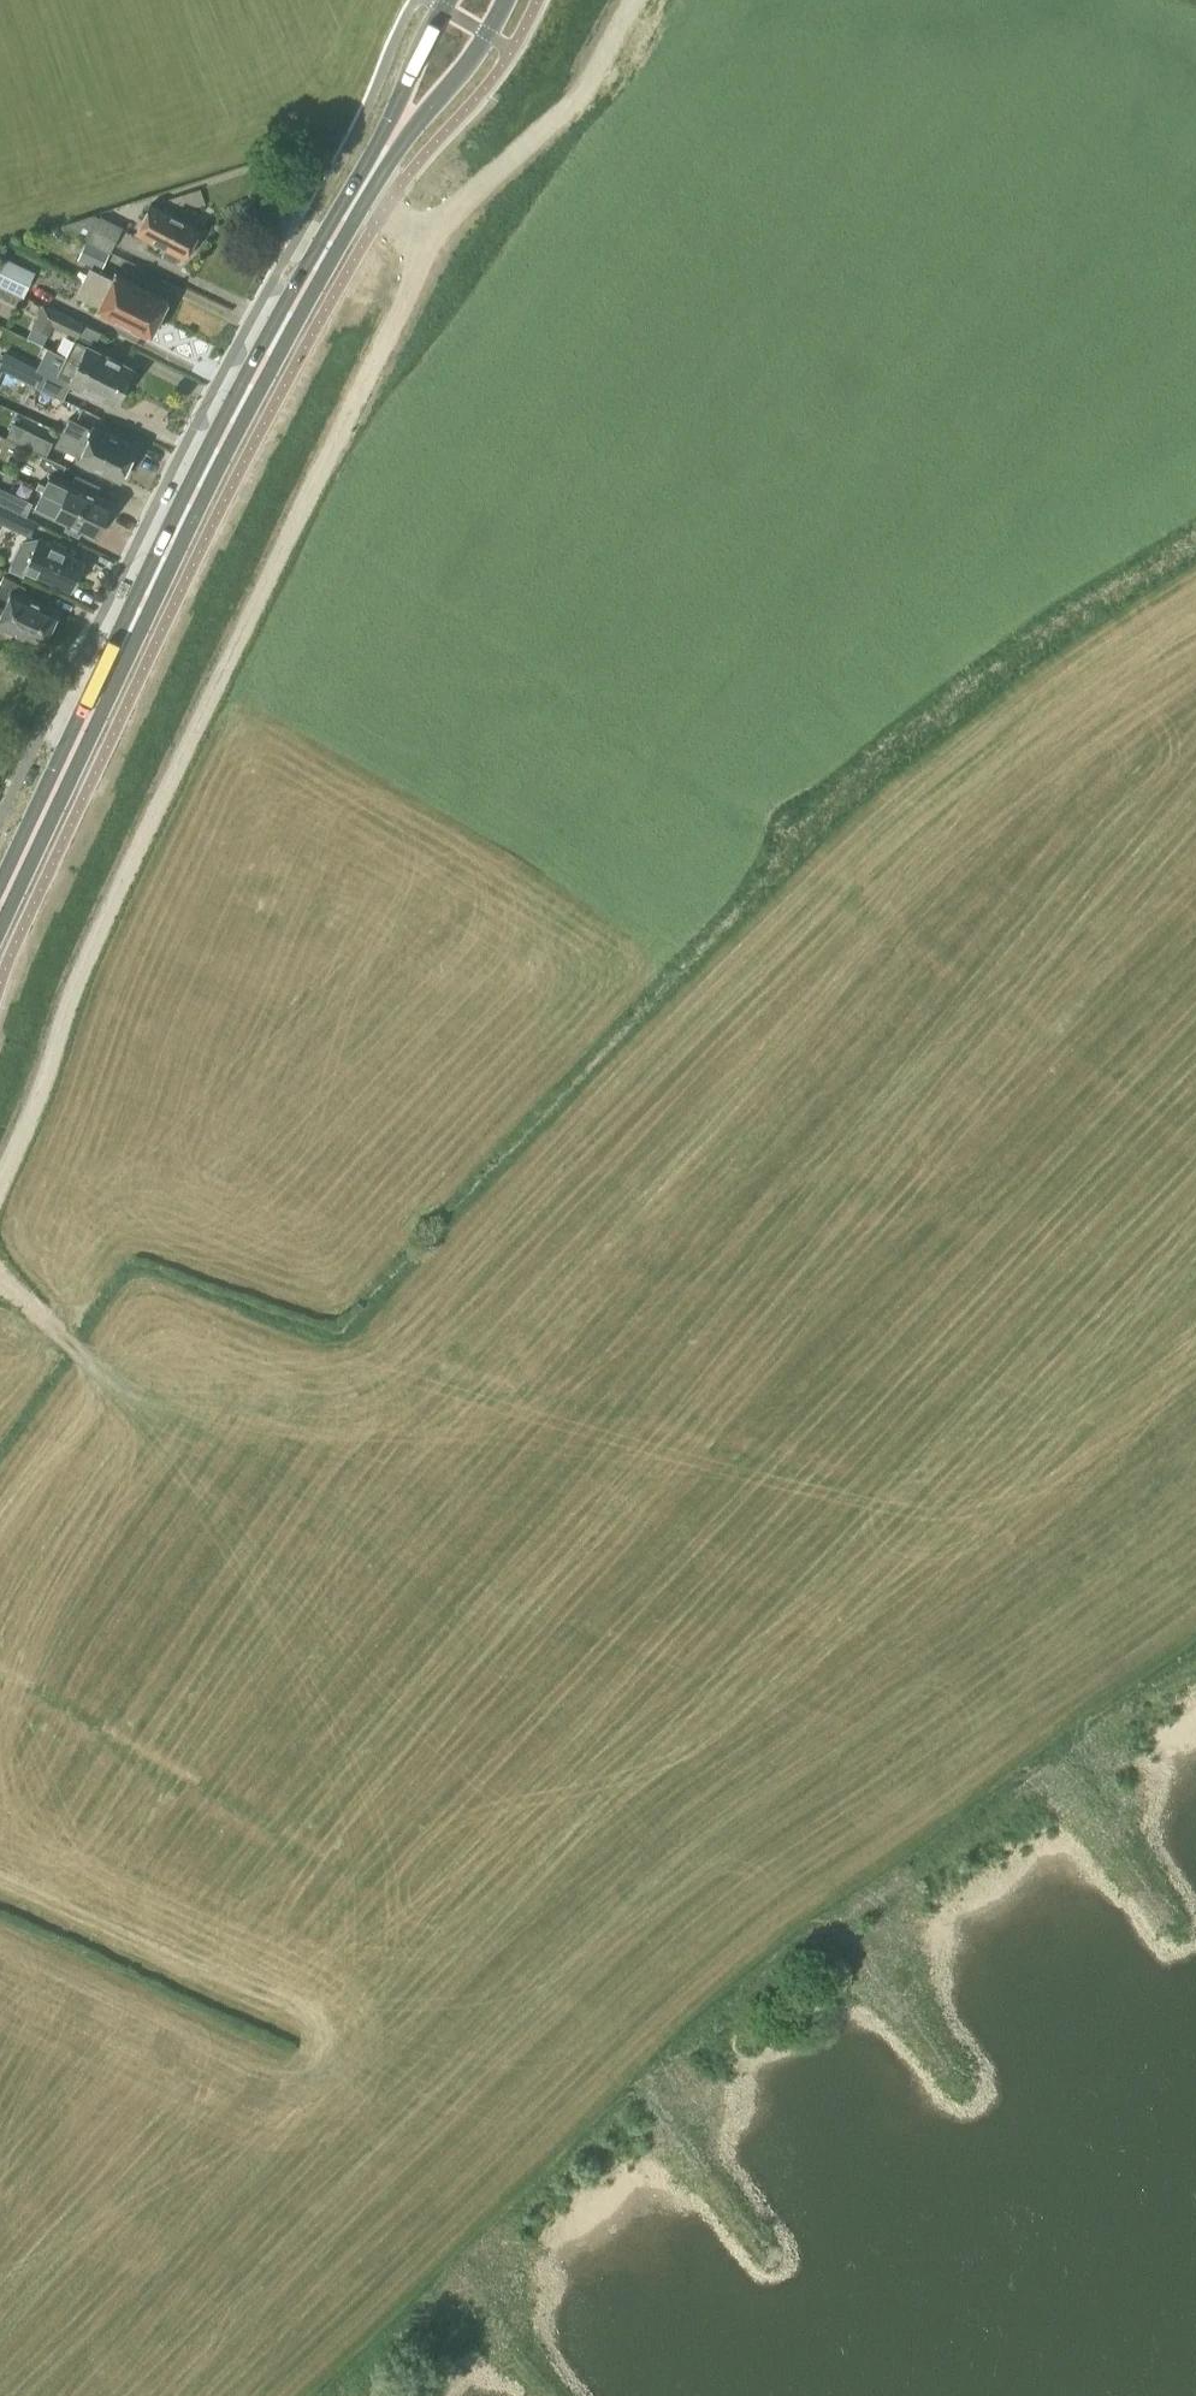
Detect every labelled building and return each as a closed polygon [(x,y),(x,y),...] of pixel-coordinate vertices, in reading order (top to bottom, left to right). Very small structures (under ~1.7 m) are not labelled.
[(182,255),(185,257),(199,228),(150,203),(136,232),(165,247),(161,256),(174,262),(179,260),(182,255)] [(100,216),(87,241),(110,252),(123,228),(100,216)] [(110,252),(87,241),(87,242),(85,241),(77,259),(101,270),(109,253),(110,252)] [(31,277),(0,262),(0,287),(21,298),(31,277)] [(115,273),(112,279),(89,268),(86,274),(78,270),(75,277),(83,281),(157,317),(167,298),(115,273)] [(157,317),(83,281),(75,295),(99,307),(97,311),(148,336),(157,317)] [(77,338),(83,324),(42,305),(32,327),(48,335),(52,326),(77,338)] [(79,363),(124,385),(132,367),(88,345),(86,347),(73,341),(65,357),(79,363)] [(35,387),(43,371),(4,352),(0,359),(0,370),(30,385),(35,387)] [(79,363),(65,357),(56,375),(115,403),(124,385),(79,363)] [(93,425),(91,429),(79,424),(79,423),(68,418),(62,433),(128,463),(136,445),(93,425)] [(31,432),(12,423),(6,437),(24,446),(31,432)] [(128,463),(62,433),(55,447),(65,452),(65,451),(78,457),(77,459),(120,480),(128,463)] [(43,491),(102,518),(109,502),(96,495),(99,488),(75,476),(71,484),(51,474),(43,491)] [(27,507),(29,502),(0,489),(0,504),(23,516),(27,507)] [(102,518),(43,491),(34,509),(67,524),(64,530),(78,536),(81,531),(93,537),(102,518)] [(35,522),(2,507),(0,510),(0,523),(29,536),(35,522)] [(39,538),(25,569),(68,589),(81,561),(64,553),(66,550),(50,543),(39,538)] [(52,629),(60,611),(21,592),(24,585),(5,576),(0,586),(0,605),(52,629)] [(0,605),(0,626),(43,647),(52,629),(0,605)]
